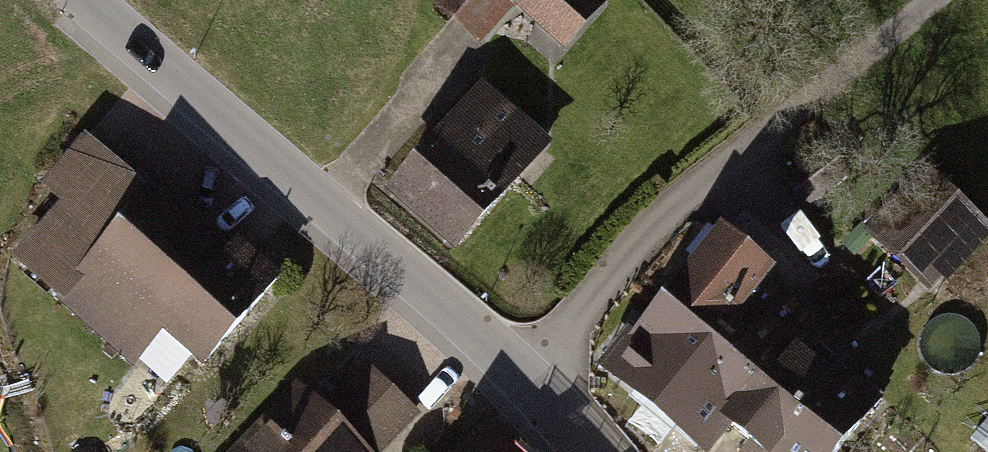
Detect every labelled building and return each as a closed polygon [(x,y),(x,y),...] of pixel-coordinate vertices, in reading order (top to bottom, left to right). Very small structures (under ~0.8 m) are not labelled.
[(483,44),(518,5),(568,49),(611,0),(434,0),(483,44)] [(484,97),(397,196),(453,246),(541,147),(484,97)] [(858,218),(942,292),(987,240),(987,221),(914,155),(858,218)] [(108,169),(17,268),(135,375),(226,275),(108,169)] [(720,276),(671,333),(758,406),(806,349),(720,276)] [(621,392),(692,451),(719,451),(758,406),(671,333),(621,392)] [(254,451),(385,451),(423,414),(378,369),(345,401),(325,382),(254,451)]
